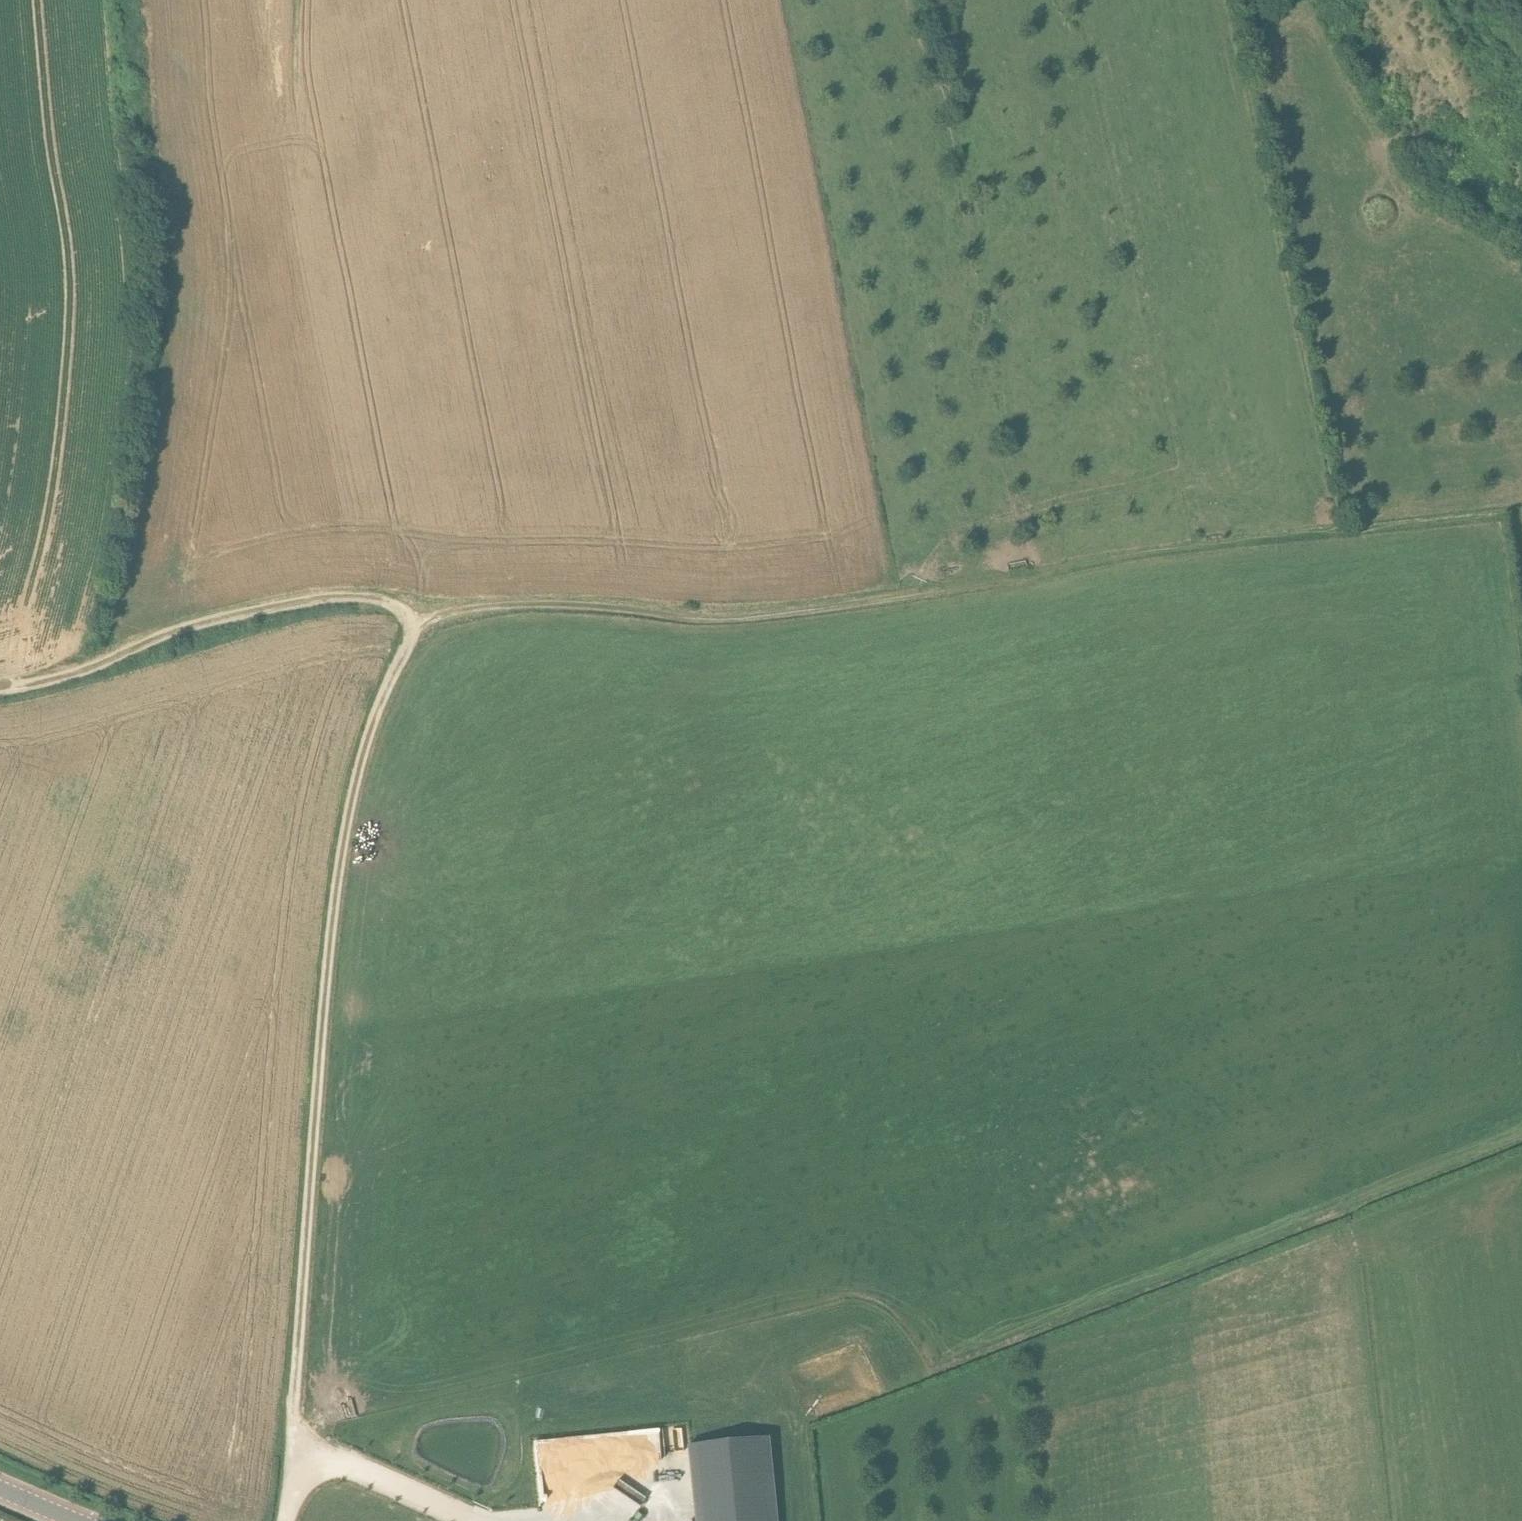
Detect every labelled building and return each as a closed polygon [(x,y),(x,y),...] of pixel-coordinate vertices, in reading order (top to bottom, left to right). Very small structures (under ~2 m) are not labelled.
[(769,1439),(689,1446),(697,1520),(777,1520),(769,1439)]
